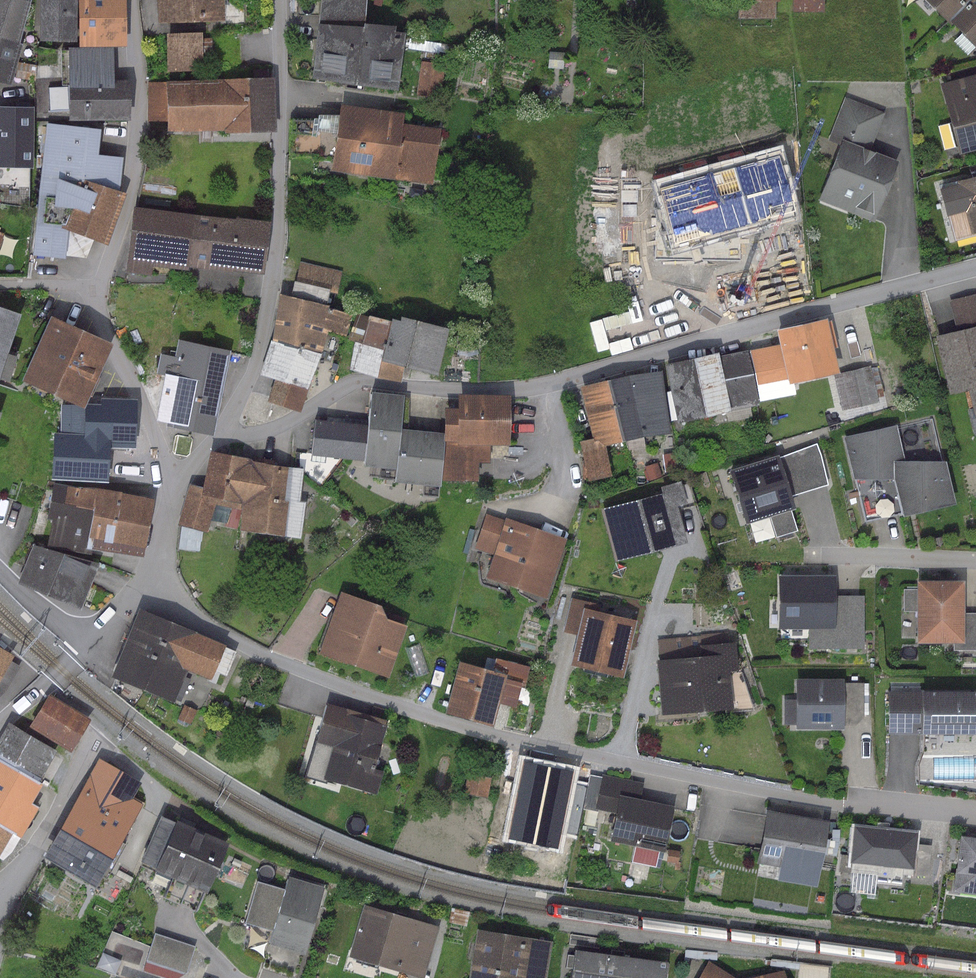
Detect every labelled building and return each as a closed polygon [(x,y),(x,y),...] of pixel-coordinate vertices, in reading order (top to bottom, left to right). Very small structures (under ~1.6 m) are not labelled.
[(10,85),(21,45),(18,44),(30,0),(0,0),(0,82),(10,85)] [(37,40),(74,41),(75,0),(38,0),(37,40)] [(78,47),(112,46),(125,46),(125,0),(77,0),(78,47)] [(156,23),(222,20),(221,0),(155,0),(156,23)] [(308,80),(397,90),(403,32),(393,31),(394,25),(363,22),(365,0),(317,0),(308,80)] [(792,12),(823,12),(823,0),(792,0),(792,12)] [(971,0),(923,0),(947,23),(949,21),(971,0)] [(949,21),(975,49),(975,0),(971,0),(949,21)] [(201,33),(165,33),(166,72),(202,72),(201,33)] [(112,46),(78,47),(67,47),(67,50),(60,51),(61,83),(67,83),(67,87),(48,88),(49,112),(67,112),(67,121),(104,120),(104,123),(129,123),(128,80),(112,80),(112,46)] [(547,53),(547,68),(563,68),(563,53),(547,53)] [(31,64),(18,62),(15,77),(28,80),(31,64)] [(420,67),(417,92),(440,95),(443,70),(420,67)] [(939,84),(950,123),(938,126),(945,151),(956,148),(958,155),(975,150),(975,74),(939,84)] [(273,78),(147,81),(148,122),(165,122),(165,131),(222,130),(222,133),(274,132),(273,78)] [(883,113),(844,97),(829,134),(842,139),(818,200),(873,221),(897,161),(869,150),(883,113)] [(403,112),(339,103),(337,115),(317,114),(317,119),(291,119),(290,155),(316,156),(316,164),(330,165),(330,170),(393,179),(394,173),(434,178),(441,126),(402,121),(403,112)] [(0,106),(0,167),(28,167),(31,167),(32,107),(0,106)] [(100,129),(46,123),(31,257),(63,258),(66,230),(63,229),(82,177),(117,191),(122,157),(97,152),(100,129)] [(779,154),(659,188),(675,246),(795,213),(779,154)] [(0,167),(0,204),(27,204),(28,167),(0,167)] [(956,181),(970,235),(975,233),(975,176),(956,181)] [(117,191),(82,177),(63,229),(66,230),(106,245),(125,193),(117,191)] [(268,222),(132,206),(125,272),(149,274),(150,266),(187,270),(187,266),(262,275),(268,222)] [(92,241),(67,231),(64,256),(86,258),(92,241)] [(300,262),(295,281),(329,290),(328,292),(336,294),(341,271),(300,262)] [(290,296),(277,294),(269,340),(320,353),(325,332),(343,336),(350,314),(327,307),(328,304),(326,304),(328,292),(329,290),(295,281),(292,280),(290,296)] [(955,328),(975,323),(975,293),(949,300),(955,328)] [(0,307),(0,369),(19,313),(0,307)] [(389,320),(357,313),(349,339),(353,341),(349,369),(400,382),(402,366),(436,375),(448,328),(399,316),(398,320),(390,318),(389,320)] [(110,344),(48,317),(20,381),(76,405),(82,408),(84,404),(88,394),(92,396),(100,378),(96,376),(110,344)] [(778,344),(749,349),(759,400),(794,394),(792,382),(838,372),(825,318),(774,330),(778,344)] [(935,335),(949,393),(968,389),(974,414),(969,415),(974,435),(975,434),(975,325),(935,335)] [(232,350),(178,338),(170,375),(164,374),(154,420),(172,423),(171,427),(213,436),(232,350)] [(320,353),(269,340),(257,375),(272,379),(266,402),(299,412),(306,390),(320,353)] [(717,351),(664,364),(669,391),(666,392),(670,419),(674,419),(675,422),(757,402),(746,349),(718,355),(717,351)] [(869,366),(833,375),(843,411),(878,402),(869,366)] [(605,379),(579,387),(592,437),(592,440),(597,438),(603,445),(621,440),(668,433),(659,370),(605,379)] [(325,420),(312,419),(309,454),(363,459),(362,465),(394,468),(393,482),(440,487),(440,481),(443,441),(442,441),(442,432),(399,428),(404,395),(370,392),(367,424),(335,421),(325,420)] [(442,408),(442,432),(442,441),(443,441),(440,481),(477,481),(477,462),(488,462),(489,445),(508,444),(507,394),(456,394),(456,408),(442,408)] [(60,433),(52,433),(49,479),(105,482),(107,447),(133,448),(135,399),(95,398),(95,404),(84,404),(82,408),(76,405),(60,405),(60,433)] [(896,425),(843,437),(852,479),(855,479),(864,521),(900,514),(901,517),(954,504),(944,460),(905,460),(896,425)] [(592,440),(592,437),(577,441),(586,481),(610,476),(603,445),(597,438),(592,440)] [(816,443),(778,458),(790,496),(827,484),(820,455),(816,443)] [(252,459),(209,451),(201,487),(189,484),(178,525),(205,532),(215,505),(227,507),(224,526),(236,528),(239,510),(240,510),(239,529),(299,538),(304,502),(299,501),(303,469),(281,464),(252,460),(252,459)] [(777,455),(727,471),(744,524),(768,516),(790,509),(794,508),(790,496),(778,458),(777,455)] [(657,462),(645,466),(649,479),(661,475),(657,462)] [(151,499),(50,481),(43,520),(48,521),(44,545),(88,552),(89,547),(141,556),(151,499)] [(660,492),(598,508),(612,563),(685,544),(675,507),(686,504),(680,481),(658,486),(660,492)] [(797,529),(790,509),(768,516),(775,536),(797,529)] [(566,539),(487,512),(474,548),(492,554),(484,578),(545,599),(566,539)] [(97,564),(32,544),(16,584),(80,609),(97,564)] [(835,574),(777,574),(777,628),(809,628),(809,648),(864,648),(864,594),(835,594),(835,574)] [(915,580),(915,643),(952,643),(952,650),(975,650),(975,612),(962,612),(962,581),(915,580)] [(380,607),(339,592),(317,653),(387,678),(405,625),(402,624),(405,618),(393,614),(385,618),(380,607)] [(599,605),(568,598),(563,624),(577,627),(568,664),(621,676),(634,620),(598,612),(599,605)] [(235,652),(138,610),(109,677),(172,704),(187,671),(208,680),(212,670),(225,676),(235,652)] [(658,658),(654,658),(660,715),(752,706),(738,671),(735,640),(728,641),(727,632),(656,639),(658,658)] [(0,648),(0,675),(8,661),(12,655),(0,648)] [(491,670),(456,660),(442,713),(490,726),(496,702),(502,681),(519,686),(523,687),(529,667),(495,657),(491,670)] [(8,661),(0,675),(0,695),(3,692),(18,666),(8,661)] [(843,679),(794,679),(794,729),(842,729),(842,726),(842,716),(862,716),(862,683),(843,683),(843,679)] [(514,706),(519,686),(502,681),(496,702),(514,706)] [(887,690),(887,732),(975,732),(975,690),(887,690)] [(87,718),(46,694),(27,727),(68,751),(87,718)] [(388,720),(325,702),(314,741),(312,740),(302,776),(324,782),(326,780),(376,795),(383,772),(374,769),(388,720)] [(196,710),(184,705),(178,719),(190,725),(196,710)] [(854,726),(862,716),(842,716),(842,726),(854,726)] [(0,734),(0,761),(38,782),(55,751),(7,722),(0,734)] [(139,782),(98,759),(41,857),(93,887),(141,803),(131,797),(139,782)] [(0,761),(0,829),(9,834),(19,839),(37,807),(30,804),(41,784),(38,782),(0,761)] [(490,778),(466,773),(463,793),(487,798),(490,778)] [(644,783),(602,774),(594,810),(615,815),(609,841),(663,852),(673,806),(640,799),(644,783)] [(827,820),(764,810),(755,863),(779,867),(776,880),(816,886),(827,820)] [(226,843),(173,821),(172,823),(159,817),(139,861),(153,867),(151,871),(204,894),(226,843)] [(917,832),(852,825),(849,856),(840,855),(838,870),(875,874),(874,882),(895,884),(896,873),(927,877),(931,844),(916,843),(917,832)] [(9,834),(0,829),(0,849),(9,834)] [(959,834),(951,892),(975,895),(975,836),(959,834)] [(268,944),(302,955),(322,888),(287,877),(283,889),(256,881),(243,922),(271,931),(267,944),(268,944)] [(364,904),(348,955),(423,977),(439,927),(364,904)] [(476,929),(467,977),(546,977),(552,942),(476,929)] [(194,946),(153,933),(144,961),(185,974),(194,946)] [(99,972),(118,977),(129,941),(110,935),(99,972)] [(268,944),(261,968),(293,977),(295,977),(302,955),(268,944)] [(572,949),(567,977),(662,977),(665,961),(572,949)] [(708,961),(697,977),(736,977),(708,961)] [(799,963),(797,977),(826,977),(828,966),(799,963)]
